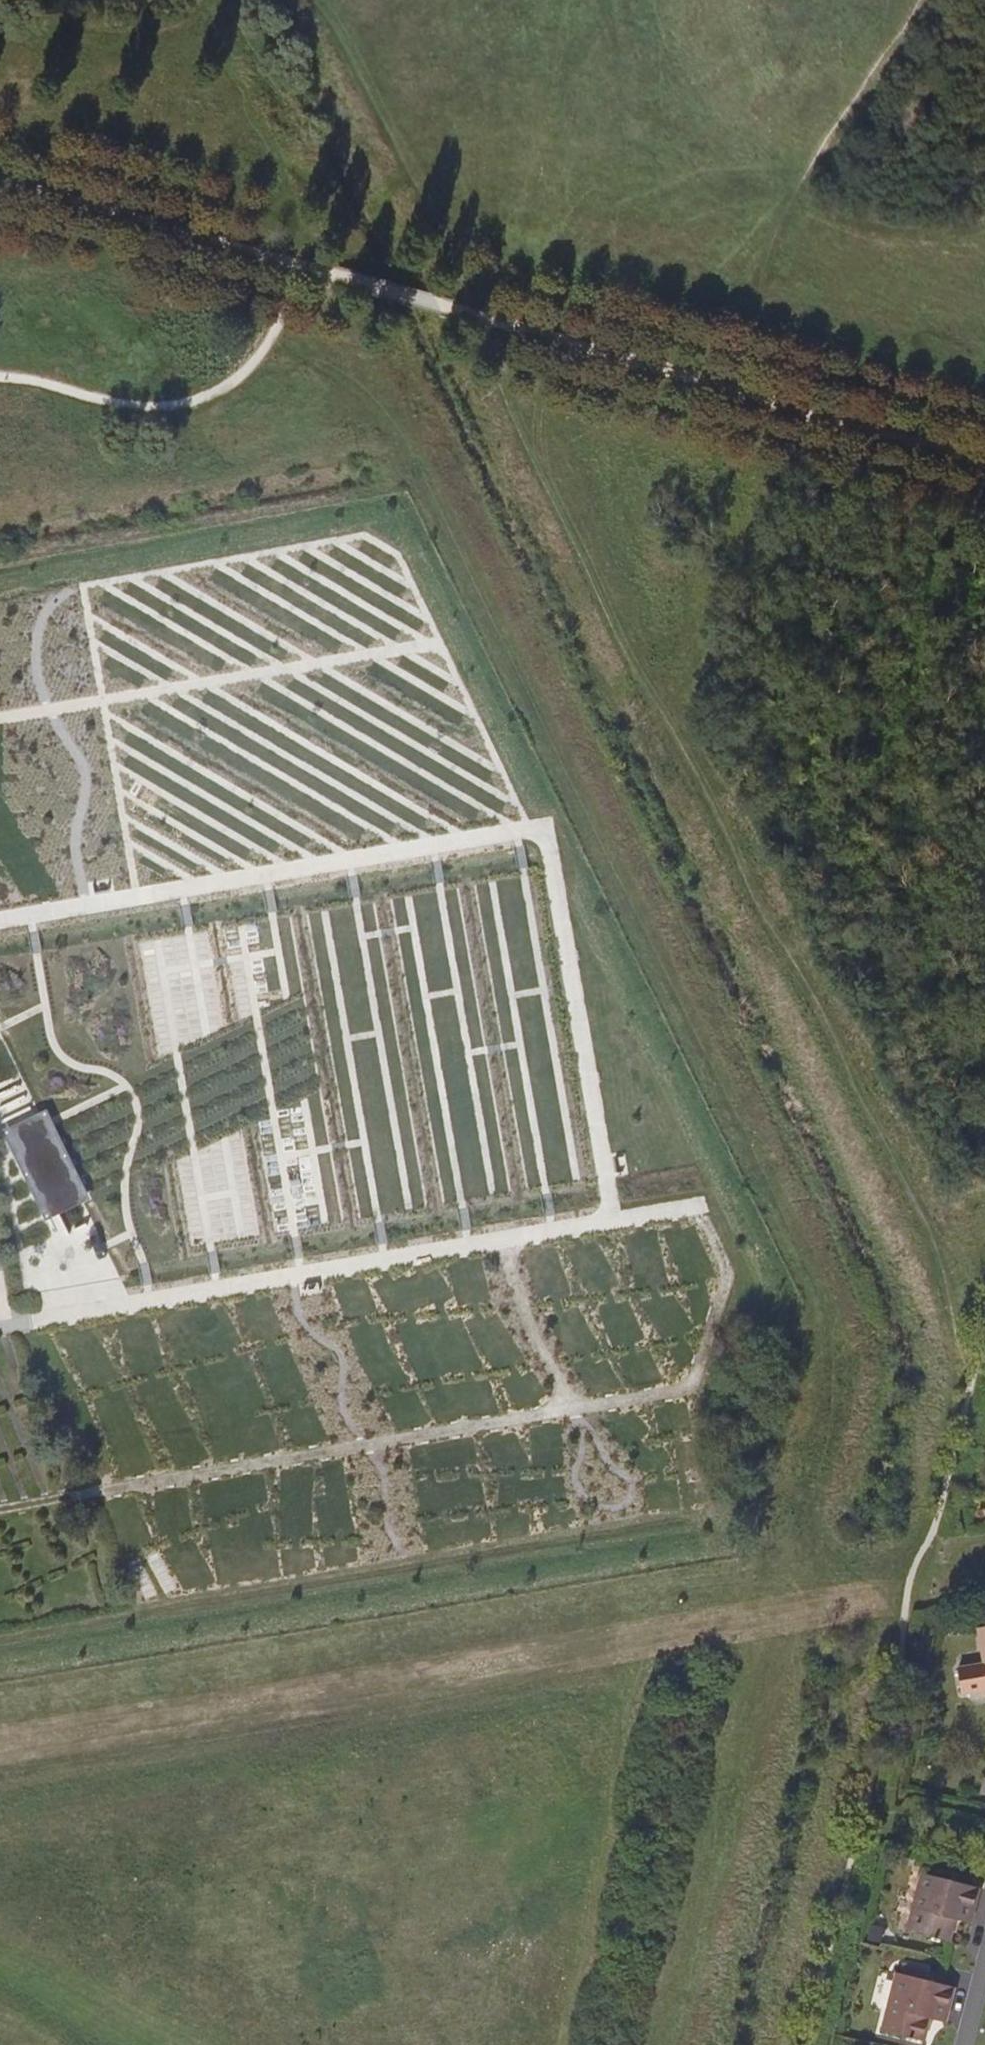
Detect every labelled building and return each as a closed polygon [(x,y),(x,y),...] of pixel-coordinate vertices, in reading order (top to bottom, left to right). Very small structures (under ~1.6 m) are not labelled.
[(1,1131),(45,1220),(91,1199),(52,1123),(46,1110),(1,1131)] [(977,1629),(984,1665),(959,1669),(963,1693),(984,1689),(984,1628),(977,1629)] [(908,1933),(950,1943),(956,1920),(958,1910),(973,1915),(979,1889),(970,1887),(922,1875),(908,1933)] [(958,1910),(956,1920),(971,1924),(973,1915),(958,1910)] [(883,2032),(925,2043),(931,2020),(933,2009),(948,2014),(954,1988),(939,1984),(898,1973),(883,2032)] [(933,2009),(931,2020),(946,2024),(948,2014),(933,2009)]
